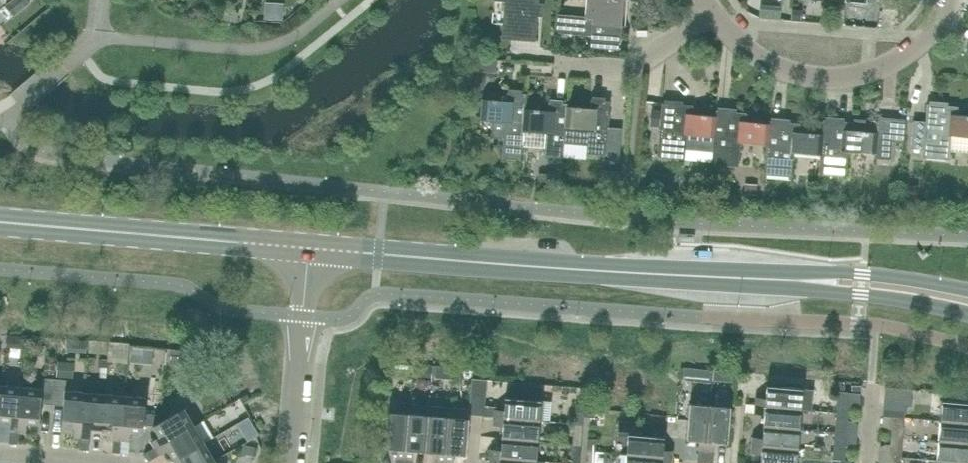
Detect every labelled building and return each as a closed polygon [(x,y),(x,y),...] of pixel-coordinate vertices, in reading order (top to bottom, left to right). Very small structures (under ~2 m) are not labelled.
[(27,4),(24,0),(9,0),(2,6),(11,17),(27,4)] [(505,0),(502,38),(535,41),(538,0),(501,0),(505,0)] [(631,0),(586,0),(585,17),(557,14),(555,32),(591,35),(590,47),(618,49),(621,26),(629,26),(631,0)] [(229,15),(230,3),(222,2),(221,14),(229,15)] [(230,3),(229,15),(237,15),(238,4),(230,3)] [(495,72),(497,59),(473,57),(472,70),(495,72)] [(483,84),(484,75),(471,74),(471,80),(471,83),(483,84)] [(483,99),(481,119),(492,120),(491,135),(493,137),(503,138),(501,158),(520,160),(521,146),(523,129),(523,126),(524,108),(525,108),(526,94),(507,92),(506,101),(483,99)] [(566,127),(564,143),(587,144),(586,153),(604,155),(604,159),(619,161),(621,128),(608,127),(610,101),(590,99),(590,108),(567,106),(565,127),(566,127)] [(523,129),(521,146),(545,147),(544,156),(563,157),(564,143),(566,127),(565,127),(567,106),(567,104),(548,102),(548,110),(525,108),(524,108),(523,126),(523,129)] [(692,114),(694,105),(662,103),(658,157),(685,159),(711,161),(713,137),(714,137),(716,116),(715,116),(692,114)] [(958,106),(927,104),(925,122),(913,120),(911,148),(923,149),(922,157),(949,160),(951,135),(967,136),(967,116),(957,115),(958,106)] [(746,121),(747,113),(715,110),(715,116),(716,116),(714,137),(713,137),(711,161),(711,164),(738,166),(740,142),(767,144),(768,144),(769,123),(746,121)] [(905,120),(893,119),(878,117),(877,121),(853,119),(853,122),(823,119),(822,133),(821,154),(820,154),(818,173),(846,175),(848,151),(875,153),(875,158),(890,159),(891,141),(903,142),(905,120)] [(799,132),(800,123),(769,121),(769,123),(768,144),(767,144),(764,175),(792,177),(794,152),(820,154),(821,154),(822,133),(799,132)] [(561,185),(562,177),(548,176),(547,184),(561,185)] [(755,192),(755,182),(745,182),(745,192),(755,192)] [(916,197),(917,185),(901,184),(900,196),(916,197)] [(828,208),(829,200),(816,199),(816,207),(828,208)] [(75,361),(57,359),(56,375),(73,377),(75,361)] [(696,372),(684,371),(682,387),(694,388),(696,372)] [(52,404),(54,379),(42,378),(42,388),(22,386),(18,433),(19,433),(26,434),(27,423),(39,424),(41,403),(52,404)] [(65,390),(66,380),(54,379),(52,404),(64,405),(62,426),(74,427),(73,438),(80,438),(81,438),(85,392),(65,390)] [(22,386),(2,385),(0,405),(0,421),(11,422),(9,443),(17,444),(19,433),(18,433),(22,386)] [(493,416),(493,417),(539,421),(550,422),(552,401),(541,400),(542,388),(510,385),(510,386),(509,398),(505,397),(504,410),(493,409),(493,416)] [(755,397),(755,405),(801,409),(811,410),(813,390),(803,389),(767,385),(766,398),(755,397)] [(883,403),(883,404),(911,406),(913,390),(885,387),(883,403)] [(102,429),(105,393),(85,392),(81,438),(80,438),(80,449),(88,450),(90,428),(102,429)] [(120,453),(125,395),(105,393),(102,429),(114,430),(112,452),(120,453)] [(143,433),(143,425),(144,413),(146,397),(125,395),(120,453),(128,454),(130,432),(143,433)] [(942,400),(940,421),(967,423),(967,403),(942,400)] [(705,462),(710,405),(689,403),(686,439),(699,440),(697,462),(705,462)] [(590,418),(591,405),(576,404),(574,424),(583,424),(583,417),(590,418)] [(848,413),(849,405),(837,404),(837,412),(848,413)] [(727,442),(730,406),(710,405),(705,462),(713,462),(715,441),(727,442)] [(799,429),(801,409),(755,405),(754,413),(764,414),(763,426),(799,429)] [(449,407),(429,406),(428,415),(425,451),(437,452),(436,462),(444,462),(449,407)] [(469,409),(449,407),(444,462),(452,462),(453,453),(466,454),(469,409)] [(154,448),(195,425),(184,408),(163,420),(160,415),(144,413),(143,425),(153,426),(159,436),(150,442),(154,448)] [(408,413),(388,412),(385,447),(397,448),(396,462),(404,462),(408,413)] [(848,421),(848,413),(837,412),(836,420),(848,421)] [(428,415),(408,413),(404,462),(412,462),(413,450),(425,451),(428,415)] [(537,441),(539,421),(493,417),(492,425),(503,426),(502,438),(537,441)] [(642,435),(643,423),(619,421),(618,434),(628,435),(626,454),(672,458),(673,450),(663,449),(664,437),(642,435)] [(940,421),(939,441),(967,443),(967,423),(940,421)] [(581,444),(583,424),(574,424),(573,443),(581,444)] [(173,460),(205,442),(195,425),(154,448),(144,454),(148,461),(167,450),(173,460)] [(797,449),(799,429),(763,426),(762,438),(751,437),(751,445),(797,449)] [(903,438),(903,430),(891,429),(891,437),(896,437),(903,438)] [(903,438),(896,437),(891,437),(890,445),(902,446),(903,438)] [(536,461),(537,441),(502,438),(501,450),(490,449),(490,457),(536,461)] [(587,451),(595,451),(596,439),(587,439),(587,451)] [(939,441),(937,461),(964,462),(967,462),(967,443),(939,441)] [(215,460),(205,442),(173,460),(175,462),(209,462),(215,460)] [(581,444),(573,443),(571,462),(579,462),(581,444)] [(846,445),(834,444),(833,452),(845,453),(846,445)] [(797,449),(751,445),(750,453),(761,454),(760,462),(796,462),(797,449)] [(595,451),(587,451),(586,462),(592,462),(594,462),(595,451)] [(844,461),(845,453),(833,452),(833,460),(844,461)] [(672,458),(626,454),(625,462),(672,462),(672,458)]
